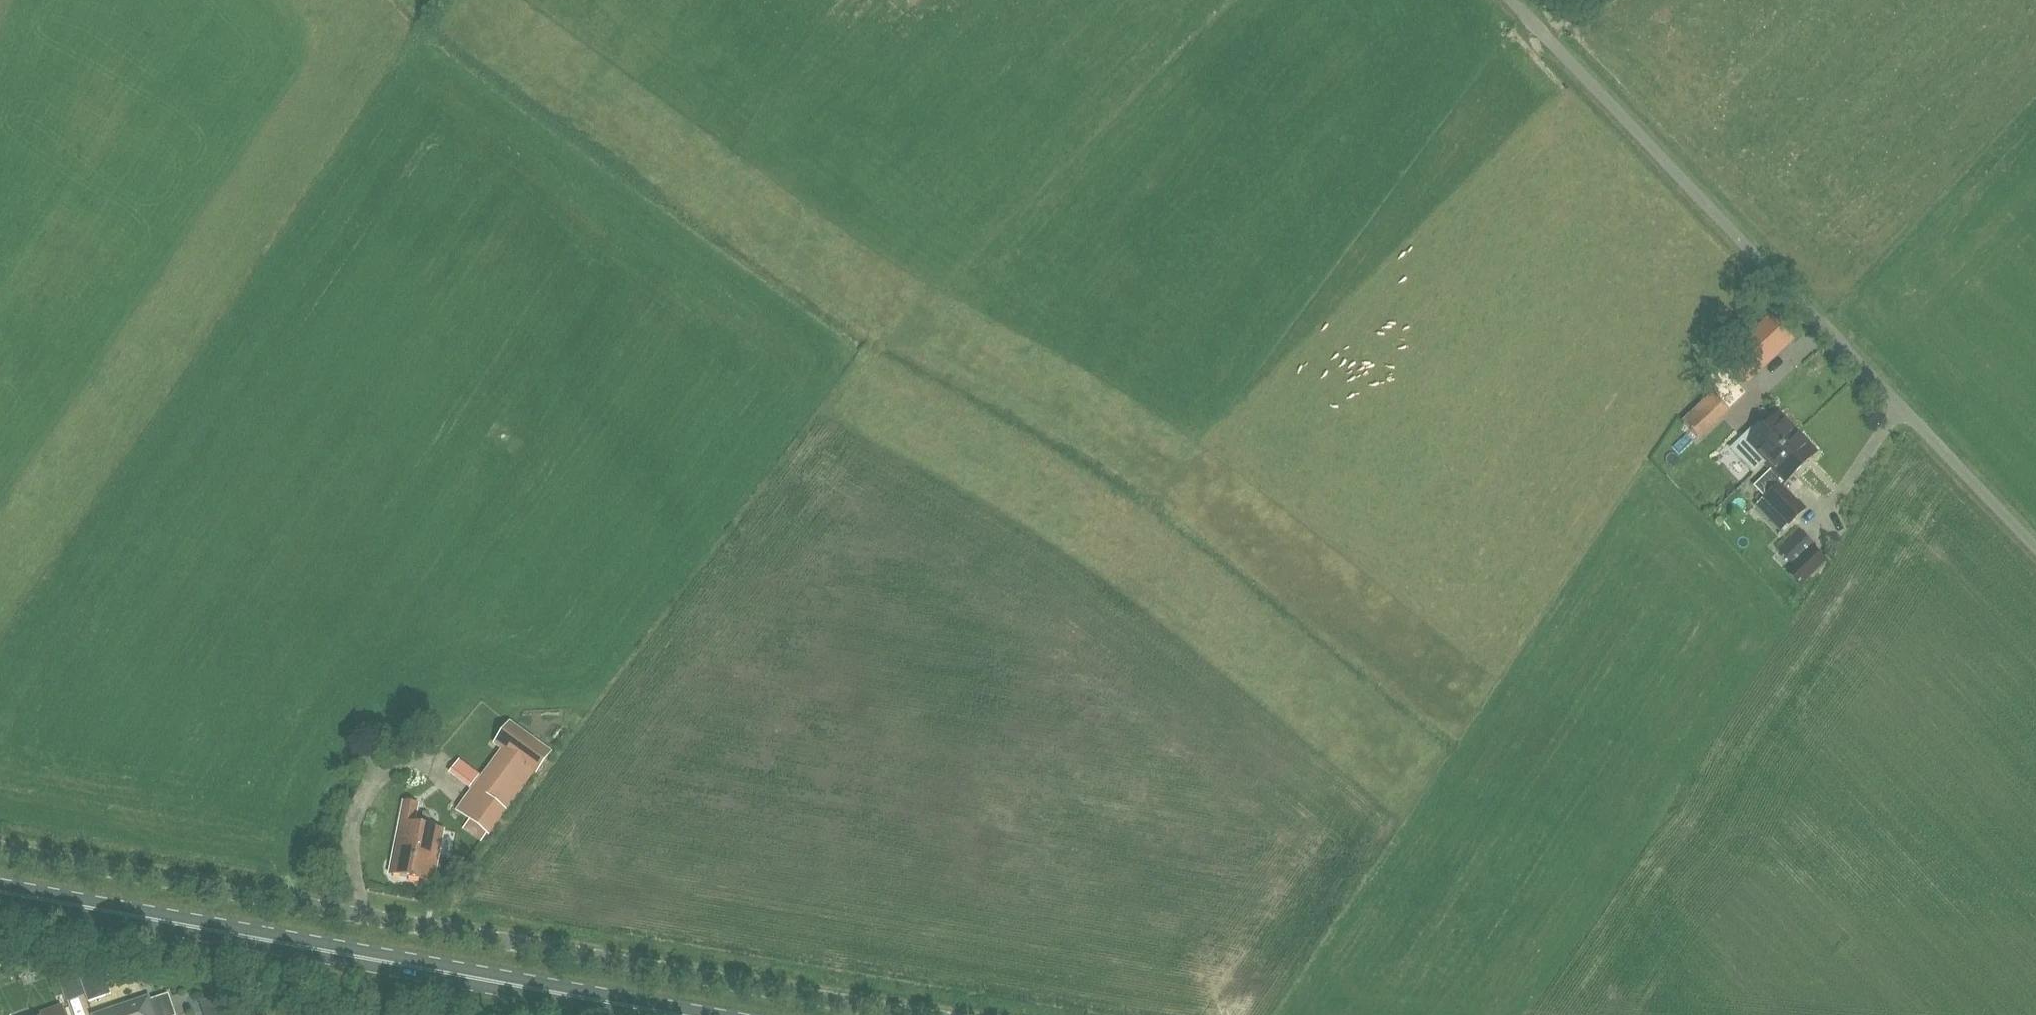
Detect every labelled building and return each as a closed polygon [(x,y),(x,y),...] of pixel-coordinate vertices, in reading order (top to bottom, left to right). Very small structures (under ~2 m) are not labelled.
[(1734,350),(1740,356),(1756,374),(1791,341),(1769,317),(1734,350)] [(1738,402),(1749,392),(1729,371),(1719,381),(1738,402)] [(1713,393),(1684,421),(1697,435),(1727,408),(1713,393)] [(1766,462),(1765,461),(1796,433),(1778,413),(1764,426),(1759,421),(1729,449),(1753,474),(1766,462)] [(1796,433),(1765,461),(1766,462),(1771,469),(1754,485),(1764,496),(1762,498),(1786,525),(1802,509),(1780,485),(1815,453),(1796,433)] [(1792,536),(1785,559),(1807,566),(1814,543),(1792,536)] [(472,788),(457,809),(470,819),(488,833),(490,834),(525,785),(533,772),(536,774),(552,752),(540,743),(511,722),(494,745),(502,750),(474,788),(472,788)] [(433,882),(444,830),(414,824),(419,803),(404,800),(389,873),(433,882)] [(107,983),(80,978),(88,1002),(111,994),(107,983)] [(149,1001),(148,997),(96,1014),(167,1014),(167,1011),(167,1007),(165,1003),(162,1000),(160,998),(153,1000),(149,1001)]
